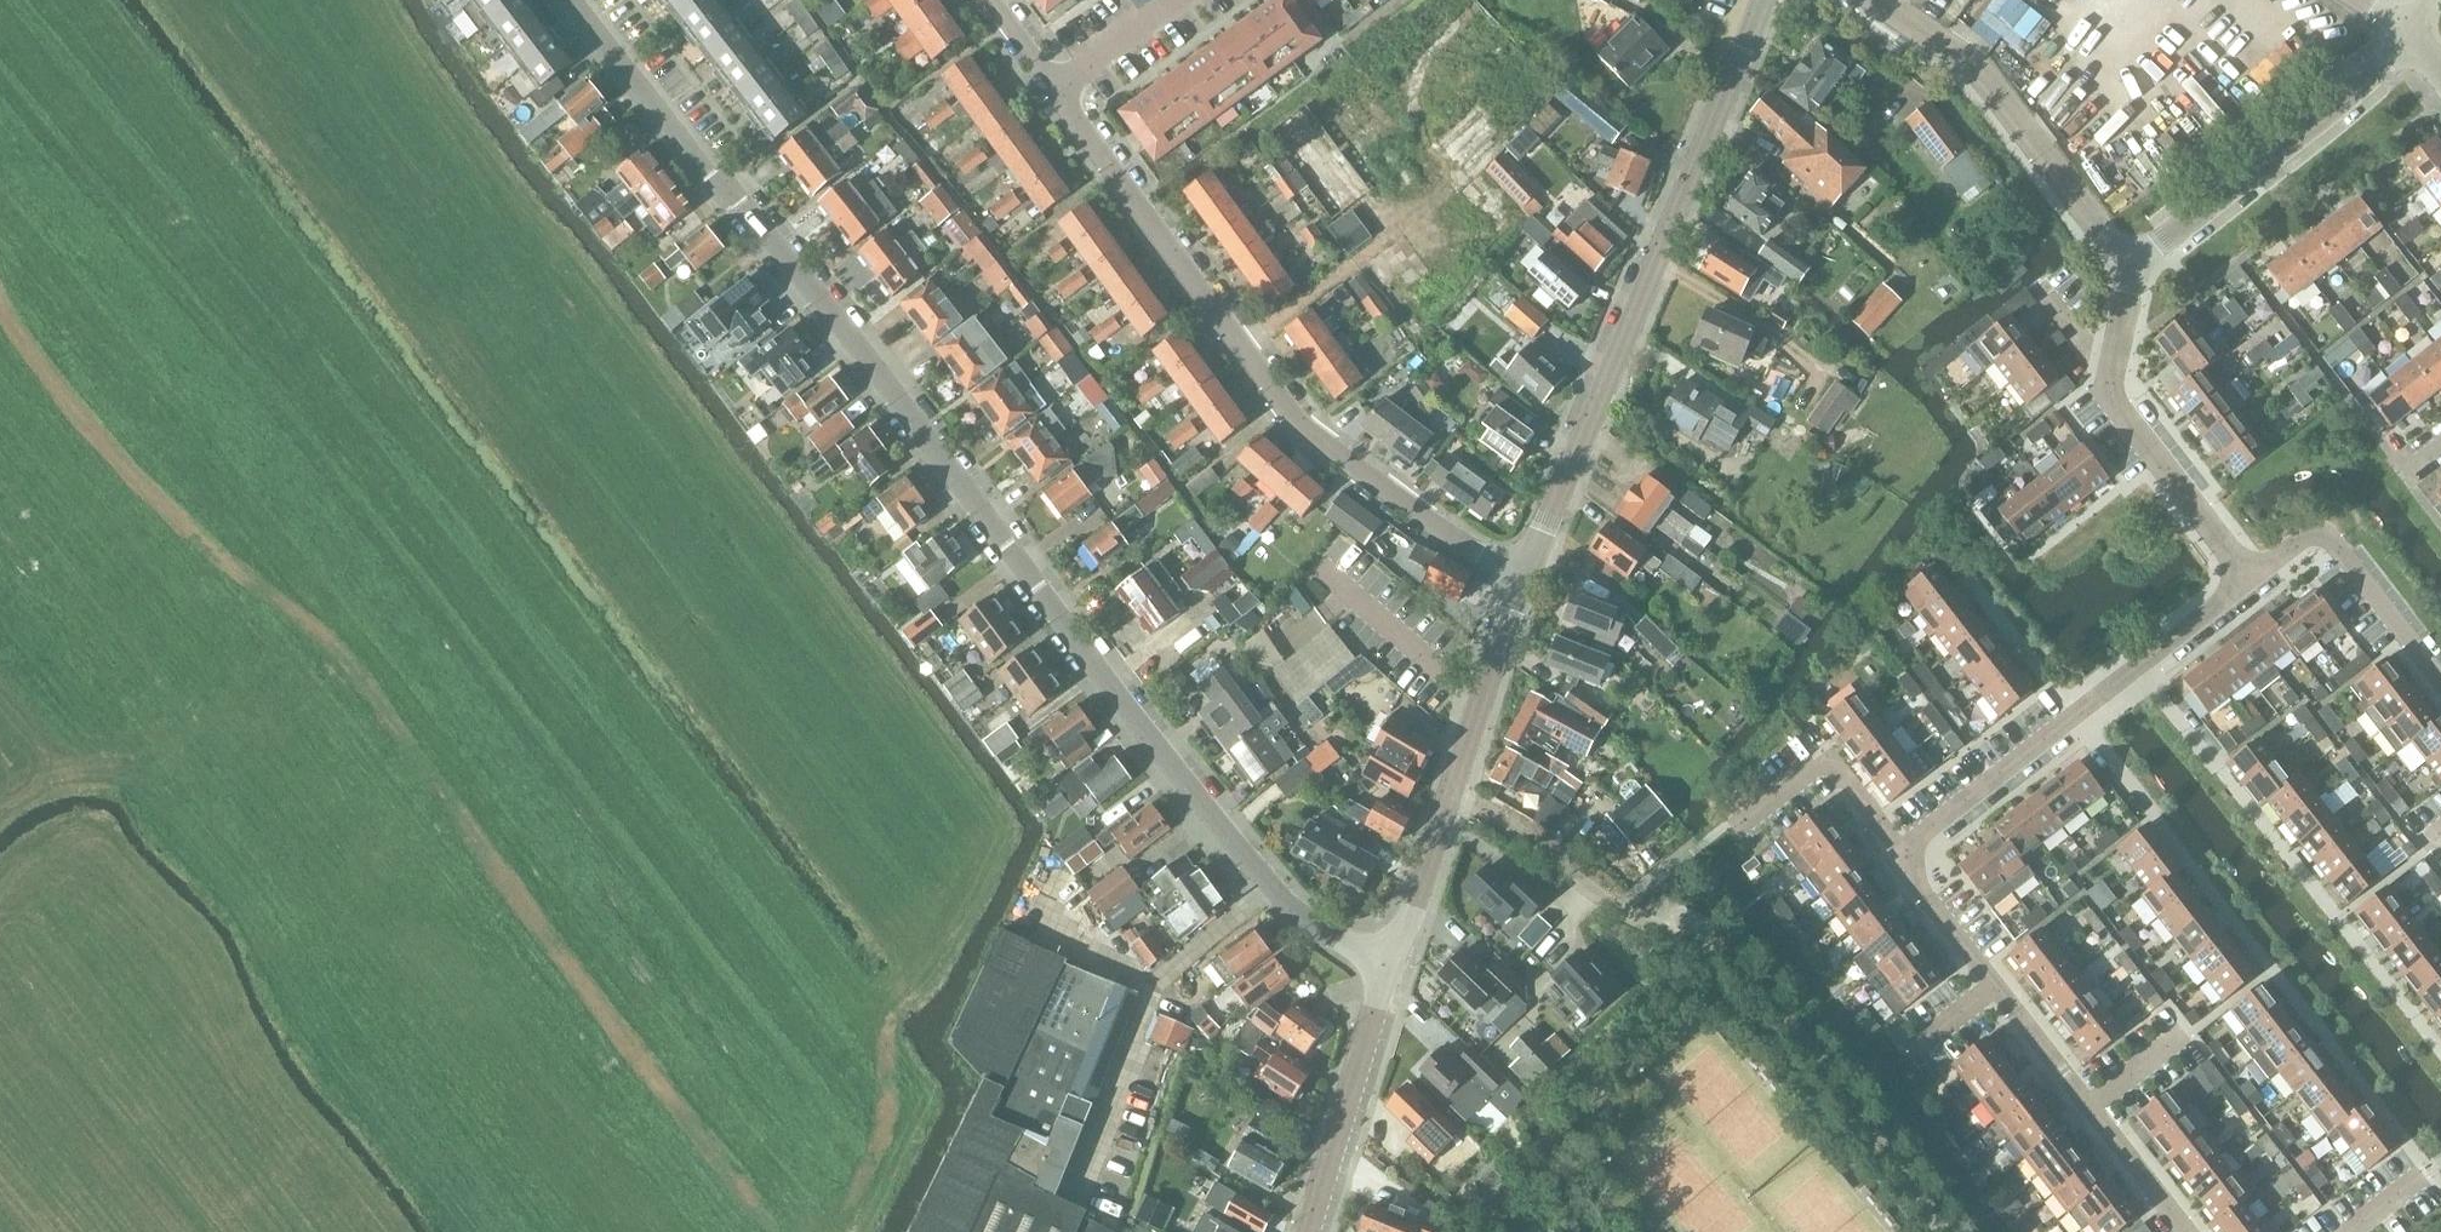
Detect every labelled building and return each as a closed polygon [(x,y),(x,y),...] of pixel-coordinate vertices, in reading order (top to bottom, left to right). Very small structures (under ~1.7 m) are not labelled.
[(479,31),(519,0),(470,0),(472,2),(462,9),(479,31)] [(505,45),(550,11),(545,3),(546,2),(545,1),(535,9),(528,0),(519,0),(479,31),(480,31),(489,24),(505,45)] [(675,17),(696,0),(662,0),(675,17)] [(689,39),(727,9),(720,0),(696,0),(675,17),(690,36),(688,38),(689,39)] [(796,21),(809,13),(800,0),(799,0),(800,1),(788,9),(786,6),(796,21)] [(903,18),(927,0),(882,0),(869,9),(856,19),(863,28),(894,6),(903,18)] [(869,9),(882,0),(864,0),(863,0),(869,9)] [(901,52),(948,18),(935,0),(927,0),(903,18),(912,30),(894,43),(901,52)] [(1048,17),(1071,0),(1036,0),(1048,17)] [(1119,115),(1155,163),(1319,43),(1288,0),(1276,0),(1119,115)] [(1972,24),(1995,44),(2004,35),(2025,53),(2052,23),(2027,0),(1993,0),(1972,24)] [(1367,3),(1355,12),(1361,20),(1374,11),(1367,3)] [(2280,60),(2289,50),(2240,5),(2232,14),(2280,60)] [(692,38),(707,58),(743,30),(727,9),(689,39),(689,40),(692,38)] [(505,45),(522,67),(558,40),(548,26),(559,18),(558,17),(556,18),(550,11),(505,45)] [(1361,20),(1355,12),(1343,20),(1349,29),(1361,20)] [(809,13),(796,21),(807,37),(808,36),(806,34),(817,26),(819,29),(819,28),(809,13)] [(1668,50),(1663,45),(1634,15),(1596,53),(1601,58),(1600,59),(1608,68),(1610,67),(1615,72),(1614,73),(1617,77),(1619,76),(1630,87),(1633,84),(1634,85),(1644,76),(1643,75),(1668,50)] [(948,18),(901,52),(907,61),(925,48),(934,61),(964,39),(948,18)] [(720,79),(721,80),(759,50),(743,30),(707,58),(723,77),(720,79)] [(1819,40),(1801,65),(1832,88),(1843,73),(1858,84),(1866,73),(1821,40),(1822,39),(1820,38),(1818,40),(1819,40)] [(558,40),(522,67),(538,88),(528,95),(538,108),(565,87),(556,75),(575,61),(558,40)] [(816,49),(826,64),(839,56),(828,41),(829,44),(818,52),(816,49)] [(724,79),(739,99),(775,71),(759,50),(721,80),(722,81),(724,79)] [(839,56),(826,64),(837,80),(837,79),(836,76),(847,69),(849,71),(839,56)] [(943,77),(960,100),(985,81),(969,58),(943,77)] [(2183,64),(2173,73),(2217,122),(2228,113),(2183,64)] [(1832,88),(1801,65),(1783,89),(1781,91),(1783,93),(1784,92),(1814,114),(1832,88)] [(752,121),(753,122),(792,92),(775,71),(739,99),(755,119),(752,121)] [(1556,95),(1613,143),(1628,126),(1570,77),(1556,95)] [(529,144),(567,113),(579,127),(560,143),(573,158),(604,131),(591,116),(607,103),(587,80),(560,103),(558,101),(519,132),(529,144)] [(968,111),(977,123),(1002,104),(985,81),(960,100),(950,107),(946,100),(934,109),(944,122),(956,114),(959,118),(968,111)] [(860,85),(832,107),(840,118),(854,106),(865,120),(879,109),(860,85)] [(1750,113),(1792,152),(1783,163),(1831,208),(1866,170),(1806,114),(1801,119),(1770,91),(1750,113)] [(792,92),(753,122),(754,123),(756,121),(772,141),(808,113),(792,92)] [(1906,121),(1942,169),(1966,150),(1930,102),(1906,121)] [(1546,133),(1562,113),(1549,103),(1533,124),(1546,133)] [(977,123),(993,145),(1019,127),(1002,104),(977,123)] [(922,118),(931,131),(944,122),(934,109),(922,118)] [(780,151),(797,173),(850,132),(842,121),(817,141),(808,130),(780,151)] [(1510,145),(1522,157),(1541,136),(1529,125),(1510,145)] [(993,145),(1010,168),(1036,150),(1019,127),(993,145)] [(1868,141),(1854,130),(1844,142),(1858,153),(1868,141)] [(850,132),(797,173),(814,195),(842,173),(834,162),(859,143),(850,132)] [(2420,185),(2440,170),(2440,144),(2436,137),(2403,162),(2420,185)] [(893,147),(909,167),(919,160),(903,139),(893,147)] [(977,146),(967,154),(977,167),(988,159),(977,146)] [(1598,162),(1615,169),(1608,185),(1636,197),(1650,162),(1623,151),(1621,153),(1604,146),(1598,162)] [(606,197),(615,209),(662,171),(644,150),(616,172),(624,182),(606,197)] [(1010,168),(1027,191),(1053,173),(1036,150),(1010,168)] [(977,167),(967,154),(957,162),(967,175),(977,167)] [(1503,155),(1486,171),(1522,208),(1538,192),(1503,155)] [(921,160),(912,168),(931,193),(941,185),(921,160)] [(1724,209),(1762,236),(1784,205),(1778,200),(1781,196),(1773,189),(1775,186),(1754,170),(1740,190),(1739,189),(1724,209)] [(2438,208),(2440,206),(2440,170),(2420,185),(2438,208)] [(615,209),(592,227),(601,238),(611,251),(635,232),(625,219),(643,205),(650,214),(643,220),(657,238),(692,209),(662,171),(615,209)] [(1053,173),(1027,191),(1044,214),(1069,195),(1053,173)] [(1201,215),(1227,196),(1242,185),(1235,176),(1220,186),(1210,173),(1184,192),(1201,215)] [(1275,182),(1282,192),(1294,183),(1289,176),(1287,174),(1275,182)] [(820,202),(837,224),(879,190),(873,182),(858,193),(848,181),(820,202)] [(1300,192),(1300,191),(1294,183),(1282,192),(1289,201),(1300,192)] [(931,193),(920,202),(939,226),(960,210),(941,185),(931,193)] [(2363,194),(2371,204),(2382,195),(2374,185),(2363,194)] [(615,209),(606,197),(598,186),(576,205),(592,227),(615,209)] [(879,190),(837,224),(854,245),(881,224),(872,211),(887,199),(879,190)] [(1013,192),(1002,200),(1010,212),(1021,204),(1013,192)] [(1201,215),(1218,238),(1244,219),(1227,196),(1201,215)] [(2359,198),(2336,216),(2359,245),(2382,228),(2359,198)] [(1010,212),(1002,200),(990,208),(999,220),(1010,212)] [(1624,236),(1586,200),(1554,235),(1594,272),(1615,249),(1613,248),(1624,236)] [(1060,223),(1076,246),(1102,228),(1085,205),(1060,223)] [(963,211),(942,228),(961,251),(981,234),(963,211)] [(1330,228),(1349,253),(1372,237),(1353,211),(1330,228)] [(1553,235),(1532,216),(1520,228),(1542,248),(1553,235)] [(2336,216),(2313,233),(2336,263),(2359,245),(2336,216)] [(2415,217),(2404,225),(2413,236),(2423,228),(2415,217)] [(1235,261),(1260,242),(1276,231),(1269,221),(1253,232),(1244,219),(1218,238),(1235,261)] [(1301,233),(1307,242),(1319,234),(1312,224),(1301,233)] [(2413,236),(2404,225),(2394,233),(2402,244),(2413,236)] [(662,258),(673,271),(688,259),(697,271),(724,248),(707,227),(680,248),(678,245),(662,258)] [(1076,246),(1093,269),(1119,251),(1102,228),(1076,246)] [(860,253),(877,275),(919,241),(912,232),(897,244),(887,231),(860,253)] [(2313,233),(2290,251),(2314,281),(2336,263),(2313,233)] [(982,234),(960,252),(979,276),(981,274),(1001,258),(982,234)] [(1319,234),(1307,242),(1314,252),(1326,243),(1319,234)] [(919,241),(877,275),(893,296),(921,275),(911,262),(926,250),(920,242),(919,241)] [(1762,256),(1791,277),(1802,263),(1772,241),(1762,256)] [(1235,261),(1252,284),(1277,265),(1260,242),(1235,261)] [(1059,243),(1048,251),(1055,263),(1068,254),(1059,243)] [(1743,262),(1717,245),(1715,248),(1710,249),(1706,255),(1707,260),(1701,269),(1713,277),(1717,271),(1731,280),(1727,286),(1741,295),(1757,271),(1768,278),(1773,270),(1748,254),(1743,262)] [(1590,286),(1550,250),(1528,275),(1567,311),(1590,286)] [(1093,269),(1110,292),(1136,274),(1119,251),(1093,269)] [(2314,281),(2290,251),(2268,269),(2291,299),(2314,281)] [(981,274),(999,295),(1018,279),(1001,258),(981,274)] [(1277,265),(1252,284),(1268,307),(1294,288),(1277,265)] [(642,279),(651,289),(666,277),(657,267),(642,279)] [(2373,277),(2381,287),(2392,278),(2384,268),(2373,277)] [(2440,270),(2429,278),(2437,289),(2440,286),(2440,272),(2440,270)] [(1078,271),(1067,279),(1076,291),(1087,283),(1078,271)] [(1110,292),(1127,315),(1152,297),(1136,274),(1110,292)] [(1349,283),(1363,301),(1375,293),(1361,274),(1349,283)] [(768,301),(749,277),(720,300),(717,297),(699,312),(721,339),(730,332),(741,346),(770,323),(758,309),(768,301)] [(2392,278),(2381,287),(2389,297),(2400,288),(2392,278)] [(916,321),(917,323),(947,300),(930,279),(901,302),(909,312),(908,315),(912,320),(916,321)] [(1076,291),(1067,279),(1056,287),(1065,299),(1076,291)] [(1018,281),(1008,289),(1023,309),(1033,301),(1018,281)] [(1851,320),(1869,336),(1901,300),(1883,284),(1851,320)] [(1983,371),(1994,362),(2026,337),(2012,318),(2014,316),(2016,319),(2036,303),(2025,289),(2005,305),(1989,317),(1996,326),(1966,350),(1983,371)] [(1785,295),(1793,300),(1796,295),(1788,290),(1785,295)] [(675,307),(685,320),(705,304),(695,291),(675,307)] [(1375,293),(1363,301),(1370,311),(1382,302),(1375,293)] [(2393,302),(2401,312),(2412,303),(2404,293),(2393,302)] [(1152,297),(1127,315),(1144,338),(1169,319),(1152,297)] [(1505,316),(1532,340),(1548,321),(1521,298),(1505,316)] [(2224,305),(2231,315),(2240,308),(2233,298),(2224,305)] [(947,300),(917,323),(919,326),(919,329),(923,334),(926,335),(934,344),(963,321),(947,300)] [(1389,311),(1382,302),(1370,311),(1376,320),(1389,311)] [(2328,311),(2335,322),(2347,313),(2339,303),(2328,311)] [(2412,303),(2401,312),(2409,322),(2420,313),(2412,303)] [(2240,308),(2231,315),(2232,316),(2220,325),(2226,334),(2247,317),(2240,308)] [(1395,321),(1389,311),(1376,320),(1383,330),(1395,321)] [(1286,330),(1303,353),(1328,335),(1312,312),(1286,330)] [(1694,347),(1738,367),(1745,352),(1760,359),(1768,341),(1753,334),(1754,332),(1709,312),(1694,347)] [(1026,325),(1037,339),(1053,327),(1042,313),(1026,325)] [(2347,313),(2335,322),(2343,332),(2355,323),(2347,313)] [(1112,314),(1101,323),(1111,336),(1122,328),(1112,314)] [(2154,339),(2171,360),(2203,335),(2187,314),(2154,339)] [(951,367),(953,369),(993,339),(976,317),(937,348),(944,358),(944,361),(948,366),(951,367)] [(1111,336),(1101,323),(1089,331),(1100,345),(1111,336)] [(757,346),(739,361),(753,377),(770,363),(792,390),(813,373),(801,358),(809,352),(790,328),(762,351),(757,346)] [(1039,342),(1053,363),(1074,349),(1059,328),(1039,342)] [(1442,335),(1438,328),(1414,346),(1419,353),(1422,352),(1424,355),(1442,335)] [(2348,337),(2355,347),(2367,339),(2359,329),(2348,337)] [(2049,338),(2057,347),(2066,340),(2058,331),(2049,338)] [(1154,352),(1171,375),(1196,356),(1179,333),(1154,352)] [(1303,353),(1320,377),(1346,358),(1328,335),(1303,353)] [(2171,360),(2187,381),(2188,382),(2203,371),(2205,372),(2216,364),(2222,359),(2203,335),(2171,360)] [(1994,362),(2010,383),(2043,358),(2026,337),(1994,362)] [(993,339),(953,369),(955,372),(955,375),(959,380),(962,381),(970,390),(1009,360),(993,339)] [(2367,339),(2355,347),(2363,357),(2374,349),(2367,339)] [(2256,347),(2263,356),(2272,349),(2265,340),(2256,347)] [(1489,368),(1500,377),(1519,393),(1524,387),(1543,403),(1566,377),(1529,343),(1510,366),(1499,356),(1489,368)] [(2412,361),(2436,392),(2440,389),(2440,351),(2435,343),(2412,361)] [(2272,349),(2263,356),(2271,366),(2280,358),(2272,349)] [(1074,353),(1059,364),(1075,386),(1076,386),(1090,375),(1074,353)] [(1171,375),(1188,398),(1213,379),(1196,356),(1171,375)] [(1346,358),(1320,377),(1337,400),(1363,381),(1346,358)] [(2043,358),(2010,383),(2026,403),(2021,407),(2032,421),(2075,387),(2065,374),(2059,379),(2043,358)] [(2412,361),(2389,378),(2414,410),(2436,392),(2412,361)] [(987,413),(989,415),(1031,384),(1014,362),(973,394),(980,404),(980,407),(984,413),(987,413)] [(2169,394),(2186,416),(2230,382),(2216,364),(2205,372),(2203,371),(2188,382),(2187,381),(2169,394)] [(2296,398),(2305,391),(2324,376),(2317,366),(2288,388),(2296,398)] [(1076,386),(1094,409),(1108,399),(1090,375),(1076,386)] [(1155,375),(1145,384),(1155,396),(1165,387),(1155,375)] [(785,405),(797,422),(809,412),(819,424),(848,401),(830,378),(801,400),(798,395),(785,405)] [(2414,410),(2389,378),(2366,396),(2391,428),(2414,410)] [(1188,398),(1205,421),(1230,402),(1213,379),(1188,398)] [(1661,418),(1695,441),(1701,432),(1707,435),(1706,437),(1728,449),(1744,420),(1768,434),(1775,420),(1748,405),(1741,416),(1683,382),(1661,418)] [(2202,436),(2235,411),(2246,402),(2230,382),(2186,416),(2202,436)] [(1422,383),(1411,390),(1419,402),(1430,395),(1422,383)] [(1031,384),(989,415),(991,418),(990,421),(994,426),(997,427),(1005,436),(1047,405),(1031,384)] [(1155,396),(1145,384),(1134,392),(1144,404),(1155,396)] [(1811,421),(1827,432),(1844,409),(1849,413),(1859,400),(1837,384),(1811,421)] [(1526,412),(1527,410),(1498,389),(1489,402),(1495,407),(1482,425),(1489,430),(1480,441),(1515,466),(1524,454),(1521,451),(1534,433),(1519,422),(1519,421),(1518,420),(1525,411),(1526,412)] [(2305,391),(2296,398),(2303,407),(2312,400),(2305,391)] [(1430,395),(1419,402),(1428,415),(1438,408),(1430,395)] [(1363,428),(1387,446),(1407,418),(1384,400),(1363,428)] [(1230,402),(1205,421),(1221,444),(1247,425),(1230,402)] [(1407,418),(1387,446),(1411,463),(1432,436),(1419,427),(1428,415),(1419,402),(1407,418)] [(1024,462),(1054,439),(1066,430),(1050,409),(1008,440),(1015,450),(1015,454),(1019,459),(1022,459),(1024,462)] [(2202,436),(2219,457),(2251,432),(2235,411),(2202,436)] [(809,438),(821,453),(854,428),(842,412),(809,438)] [(1189,421),(1178,429),(1188,442),(1199,434),(1189,421)] [(2044,421),(2035,428),(2042,437),(2051,430),(2044,421)] [(857,473),(859,472),(870,487),(891,470),(880,456),(886,451),(868,427),(840,449),(837,445),(808,467),(819,481),(846,460),(857,473)] [(2042,437),(2035,428),(2025,435),(2033,444),(2042,437)] [(1188,442),(1178,429),(1167,437),(1177,451),(1188,442)] [(2251,432),(2219,457),(2235,479),(2268,453),(2251,432)] [(1238,460),(1260,479),(1281,455),(1260,436),(1238,460)] [(1821,438),(1821,449),(1834,449),(1833,438),(1821,438)] [(1054,439),(1024,462),(1026,464),(1025,467),(1029,473),(1032,473),(1040,483),(1070,461),(1054,439)] [(1043,492),(1063,517),(1091,496),(1086,489),(1102,478),(1117,476),(1114,448),(1109,442),(1043,492)] [(2083,445),(2062,462),(2087,494),(2109,478),(2083,445)] [(1173,465),(1181,477),(1205,459),(1196,447),(1173,465)] [(1998,447),(1989,454),(1996,464),(2005,456),(1998,447)] [(1996,464),(1989,454),(1980,462),(1987,471),(1996,464)] [(1260,479),(1281,498),(1302,474),(1281,455),(1260,479)] [(1431,478),(1487,519),(1504,495),(1448,455),(1431,478)] [(2062,462),(2041,479),(2066,511),(2087,494),(2062,462)] [(1849,469),(1834,464),(1828,482),(1843,488),(1849,469)] [(1302,474),(1281,498),(1303,517),(1324,494),(1302,474)] [(1644,475),(1631,494),(1703,547),(1712,535),(1696,522),(1693,527),(1667,508),(1675,497),(1644,475)] [(846,532),(864,519),(867,524),(885,510),(896,524),(897,523),(905,535),(928,518),(919,506),(925,502),(907,478),(878,499),(876,495),(839,523),(846,532)] [(1101,568),(1130,546),(1121,534),(1162,504),(1179,492),(1170,479),(1153,492),(1083,544),(1101,568)] [(1242,479),(1232,490),(1243,499),(1252,489),(1242,479)] [(2041,479),(2020,495),(2045,527),(2066,511),(2041,479)] [(1680,503),(1703,520),(1712,508),(1689,491),(1680,503)] [(1331,509),(1326,515),(1333,520),(1342,527),(1355,537),(1365,544),(1370,538),(1377,528),(1381,523),(1371,515),(1358,506),(1349,499),(1342,494),(1338,499),(1331,509)] [(1703,547),(1631,494),(1617,513),(1647,535),(1654,525),(1680,544),(1697,556),(1703,547)] [(2045,527),(2020,495),(2003,508),(1995,499),(1980,511),(2004,541),(2015,532),(2024,544),(2045,527)] [(1267,501),(1247,522),(1259,533),(1278,512),(1267,501)] [(1173,533),(1182,545),(1192,537),(1207,557),(1216,549),(1193,518),(1173,533)] [(1653,574),(1657,568),(1691,593),(1701,580),(1667,555),(1661,563),(1611,525),(1602,537),(1598,538),(1594,543),(1595,547),(1592,551),(1627,576),(1637,563),(1653,574)] [(903,554),(930,590),(969,561),(946,531),(922,549),(917,543),(903,554)] [(1410,558),(1432,570),(1425,584),(1458,601),(1460,598),(1463,598),(1468,588),(1466,586),(1472,574),(1417,545),(1410,558)] [(1182,577),(1191,590),(1209,592),(1234,573),(1217,550),(1182,577)] [(1127,603),(1134,613),(1174,583),(1157,561),(1118,590),(1121,594),(1120,598),(1124,602),(1127,603)] [(1902,591),(1919,613),(1951,588),(1934,566),(1902,591)] [(1174,583),(1134,613),(1142,623),(1141,626),(1145,631),(1148,631),(1151,635),(1181,613),(1171,599),(1181,591),(1174,583)] [(1932,630),(1935,634),(1967,608),(1951,588),(1919,613),(1928,625),(1923,629),(1927,634),(1932,630)] [(2315,590),(2293,607),(2318,640),(2340,623),(2315,590)] [(1223,612),(1232,624),(1260,603),(1251,591),(1223,612)] [(1565,620),(1598,633),(1596,640),(1614,647),(1627,613),(1613,608),(1614,605),(1576,591),(1565,620)] [(960,620),(976,642),(1010,616),(994,595),(960,620)] [(2293,607),(2274,622),(2273,623),(2292,648),(2291,649),(2296,657),(2318,640),(2293,607)] [(1935,634),(1951,654),(1983,629),(1967,608),(1935,634)] [(1787,615),(1779,624),(1798,640),(1806,631),(1787,615)] [(2268,615),(2246,632),(2271,664),(2291,649),(2292,648),(2273,623),(2274,622),(2268,615)] [(1010,616),(976,642),(992,663),(1026,638),(1010,616)] [(1635,628),(1673,666),(1676,663),(1684,672),(1691,662),(1646,616),(1635,628)] [(903,634),(914,647),(932,634),(921,620),(903,634)] [(1881,627),(1888,637),(1897,630),(1890,620),(1881,627)] [(931,637),(937,645),(950,636),(944,628),(931,637)] [(1951,654),(1967,675),(2000,650),(1983,629),(1951,654)] [(1897,630),(1888,637),(1895,646),(1905,639),(1897,630)] [(2225,648),(2251,680),(2259,691),(2280,675),(2271,664),(2246,632),(2225,648)] [(1565,672),(1580,678),(1598,685),(1609,658),(1558,638),(1547,665),(1565,672)] [(999,673),(1015,694),(1049,669),(1033,647),(999,673)] [(2225,648),(2205,664),(2230,696),(2251,680),(2225,648)] [(1967,675),(1984,696),(2016,671),(2000,650),(1967,675)] [(2364,652),(2341,669),(2348,679),(2371,662),(2364,652)] [(2362,713),(2371,705),(2403,680),(2387,658),(2350,687),(2362,701),(2356,705),(2362,713)] [(1913,669),(1920,678),(1929,671),(1922,662),(1913,669)] [(2230,696),(2205,664),(2183,681),(2208,713),(2230,696)] [(1049,669),(1015,694),(1031,715),(1065,690),(1049,669)] [(1163,680),(1176,697),(1190,687),(1177,669),(1163,680)] [(1227,750),(1258,726),(1279,710),(1272,702),(1256,714),(1236,688),(1236,687),(1222,669),(1199,686),(1217,710),(1200,723),(1211,736),(1214,734),(1227,750)] [(1334,695),(1353,680),(1344,669),(1325,684),(1334,695)] [(2348,679),(2341,669),(2332,676),(2339,686),(2348,679)] [(944,685),(953,697),(973,682),(964,670),(944,685)] [(1929,671),(1920,678),(1928,687),(1937,680),(1929,671)] [(2016,671),(1984,696),(2000,717),(2033,692),(2016,671)] [(1580,678),(1565,672),(1556,693),(1604,727),(1612,715),(1575,688),(1580,678)] [(1898,680),(1905,689),(1914,682),(1907,673),(1898,680)] [(2371,705),(2387,726),(2420,701),(2403,680),(2371,705)] [(1914,682),(1905,689),(1913,699),(1922,692),(1914,682)] [(954,699),(963,711),(983,696),(974,684),(954,699)] [(2311,693),(2319,702),(2328,694),(2321,685),(2311,693)] [(2281,697),(2289,706),(2298,698),(2291,689),(2281,697)] [(1532,692),(1506,739),(1528,752),(1533,743),(1555,755),(1562,742),(1587,757),(1604,727),(1558,695),(1553,704),(1532,692)] [(1824,718),(1841,739),(1873,714),(1857,692),(1824,718)] [(1297,706),(1312,725),(1324,716),(1309,697),(1297,706)] [(2404,748),(2412,742),(2411,741),(2436,721),(2435,720),(2420,701),(2387,726),(2404,748)] [(1945,710),(1953,720),(1962,713),(1954,703),(1945,710)] [(1922,711),(1938,732),(1947,724),(1931,704),(1922,711)] [(2318,712),(2320,715),(2335,734),(2344,726),(2327,705),(2318,712)] [(1052,740),(1063,754),(1059,757),(1067,769),(1091,750),(1083,739),(1095,730),(1078,707),(1047,730),(1044,726),(1023,741),(1033,754),(1052,740)] [(1962,713),(1953,720),(1960,729),(1969,722),(1962,713)] [(1841,739),(1857,760),(1890,735),(1873,714),(1841,739)] [(2259,714),(2250,721),(2257,731),(2266,723),(2259,714)] [(1385,730),(1377,745),(1418,769),(1433,745),(1407,730),(1409,727),(1388,716),(1381,728),(1385,730)] [(2412,742),(2427,761),(2440,750),(2440,716),(2435,720),(2436,721),(2411,741),(2412,742)] [(2303,724),(2311,733),(2320,726),(2312,717),(2303,724)] [(2257,731),(2250,721),(2240,729),(2247,738),(2257,731)] [(997,754),(1016,740),(1019,738),(1007,723),(983,740),(994,756),(997,754)] [(1947,724),(1938,732),(1955,753),(1964,746),(1947,724)] [(1258,726),(1227,750),(1248,778),(1248,779),(1264,768),(1268,773),(1268,774),(1285,762),(1285,761),(1284,761),(1258,726)] [(2320,726),(2311,733),(2318,742),(2327,735),(2320,726)] [(1857,760),(1874,781),(1906,756),(1890,735),(1857,760)] [(2226,764),(2243,786),(2276,760),(2259,738),(2226,764)] [(2343,745),(2351,754),(2360,747),(2353,738),(2343,745)] [(1016,740),(997,754),(1004,763),(1023,750),(1016,740)] [(1328,742),(1304,759),(1315,774),(1316,775),(1339,758),(1328,742)] [(1418,769),(1377,745),(1376,746),(1380,749),(1371,764),(1362,767),(1364,776),(1380,785),(1382,782),(1408,797),(1423,772),(1418,769)] [(2360,747),(2351,754),(2358,763),(2367,756),(2360,747)] [(1554,775),(1530,762),(1531,761),(1507,748),(1491,779),(1514,792),(1523,776),(1547,789),(1554,775)] [(2427,761),(2440,779),(2440,750),(2427,761)] [(1906,756),(1874,781),(1891,803),(1923,777),(1906,756)] [(1055,784),(1057,787),(1038,802),(1049,816),(1068,802),(1070,804),(1089,790),(1099,803),(1131,779),(1115,757),(1099,769),(1091,758),(1055,784)] [(1544,767),(1562,777),(1567,768),(1549,758),(1544,767)] [(2335,765),(2343,775),(2352,768),(2344,758),(2335,765)] [(1275,782),(1285,796),(1315,774),(1304,759),(1275,782)] [(2260,807),(2268,801),(2267,800),(2292,781),(2291,780),(2276,760),(2243,786),(2260,807)] [(2079,761),(2058,778),(2083,810),(2105,794),(2079,761)] [(2352,768),(2343,775),(2350,784),(2359,777),(2352,768)] [(2268,801),(2284,822),(2316,797),(2298,774),(2291,780),(2292,781),(2267,800),(2268,801)] [(2058,778),(2037,794),(2062,827),(2083,810),(2058,778)] [(2376,786),(2383,796),(2392,788),(2385,779),(2376,786)] [(1349,795),(1373,807),(1381,793),(1356,780),(1349,795)] [(1609,818),(1626,838),(1664,806),(1647,786),(1609,818)] [(2392,788),(2383,796),(2390,805),(2399,798),(2392,788)] [(1537,818),(1554,827),(1568,801),(1550,792),(1537,818)] [(1775,842),(1790,860),(1834,826),(1824,813),(1829,809),(1831,813),(1844,803),(1837,794),(1785,834),(1775,842)] [(2037,794),(2016,811),(2041,843),(2062,827),(2037,794)] [(2284,822),(2300,843),(2332,817),(2316,797),(2284,822)] [(1343,812),(1397,843),(1404,831),(1407,830),(1410,825),(1409,822),(1411,817),(1379,799),(1371,812),(1349,800),(1343,812)] [(2367,806),(2375,816),(2384,809),(2377,799),(2367,806)] [(1105,848),(1117,840),(1131,858),(1170,828),(1151,804),(1133,818),(1129,812),(1096,837),(1105,848)] [(2384,809),(2375,816),(2382,825),(2391,818),(2384,809)] [(1994,827),(2000,835),(2002,834),(2021,859),(2022,858),(2041,843),(2016,811),(1994,827)] [(1292,853),(1361,892),(1378,861),(1342,840),(1343,838),(1341,837),(1347,825),(1323,813),(1316,826),(1310,822),(1292,853)] [(2300,843),(2316,863),(2348,838),(2332,817),(2300,843)] [(1851,829),(1857,838),(1866,831),(1859,822),(1851,829)] [(2117,848),(2133,869),(2166,844),(2149,823),(2117,848)] [(1805,879),(1815,872),(1849,845),(1834,826),(1790,860),(1805,879)] [(1093,839),(1084,827),(1083,827),(1054,849),(1064,861),(1093,839)] [(2112,828),(2103,836),(2110,845),(2119,837),(2112,828)] [(1866,831),(1857,838),(1864,847),(1873,840),(1866,831)] [(2000,835),(1980,851),(2005,883),(2007,882),(2028,866),(2022,858),(2021,859),(2002,834),(2000,835)] [(2110,845),(2103,836),(2093,843),(2100,852),(2110,845)] [(2316,863),(2332,884),(2364,858),(2348,838),(2316,863)] [(2400,848),(2408,858),(2417,851),(2409,841),(2400,848)] [(2133,869),(2149,890),(2150,891),(2175,872),(2176,873),(2183,867),(2166,844),(2133,869)] [(1815,872),(1828,889),(1829,890),(1855,869),(1856,870),(1864,864),(1849,845),(1815,872)] [(2005,883),(1980,851),(1959,867),(1992,909),(2014,891),(2007,882),(2005,883)] [(1743,867),(1750,876),(1762,867),(1755,858),(1743,867)] [(2364,858),(2332,884),(2348,904),(2381,879),(2364,858)] [(2061,868),(2068,877),(2078,869),(2071,860),(2061,868)] [(1490,865),(1466,890),(1502,924),(1517,909),(1527,919),(1547,898),(1525,877),(1514,888),(1490,865)] [(1153,902),(1165,919),(1211,885),(1196,866),(1179,878),(1176,875),(1148,896),(1153,902)] [(1870,873),(1877,882),(1885,875),(1878,866),(1870,873)] [(1103,914),(1138,888),(1123,868),(1088,894),(1103,914)] [(1820,895),(1835,913),(1869,887),(1856,870),(1855,869),(1829,890),(1828,889),(1820,895)] [(2423,878),(2430,887),(2440,880),(2432,871),(2423,878)] [(2142,896),(2158,917),(2190,892),(2176,873),(2175,872),(2150,891),(2149,890),(2142,896)] [(1885,875),(1877,882),(1884,891),(1892,885),(1885,875)] [(2087,892),(2094,901),(2110,889),(2103,880),(2087,892)] [(2430,887),(2438,897),(2440,894),(2440,882),(2440,880),(2430,887)] [(2062,889),(2069,898),(2079,890),(2071,881),(2062,889)] [(1211,885),(1165,919),(1180,939),(1190,931),(1191,932),(1215,915),(1216,916),(1218,915),(1217,913),(1226,906),(1211,885)] [(1835,913),(1849,932),(1884,905),(1869,887),(1835,913)] [(2354,912),(2370,933),(2403,908),(2386,887),(2354,912)] [(1107,917),(1117,930),(1153,902),(1142,889),(1107,917)] [(2110,889),(2094,901),(2101,911),(2117,898),(2110,889)] [(2158,917),(2174,938),(2207,913),(2190,892),(2158,917)] [(1780,898),(1771,905),(1776,912),(1786,905),(1780,898)] [(1898,910),(1905,919),(1914,912),(1906,903),(1898,910)] [(1849,932),(1864,951),(1898,924),(1884,905),(1849,932)] [(2040,906),(2030,913),(2037,922),(2047,915),(2040,906)] [(2370,933),(2387,954),(2419,929),(2403,908),(2370,933)] [(2083,916),(2090,925),(2098,919),(2091,910),(2083,916)] [(1914,912),(1905,919),(1912,928),(1921,921),(1914,912)] [(2037,922),(2030,913),(2021,920),(2028,930),(2037,922)] [(2174,938),(2191,959),(2223,934),(2207,913),(2174,938)] [(1538,915),(1519,937),(1532,949),(1551,927),(1538,915)] [(1793,916),(1784,923),(1790,931),(1799,924),(1793,916)] [(2098,919),(2090,925),(2097,934),(2105,928),(2098,919)] [(1878,969),(1913,943),(1898,924),(1864,951),(1854,959),(1868,977),(1878,969)] [(2119,933),(2126,943),(2135,935),(2128,926),(2119,933)] [(985,1080),(1005,1089),(1066,961),(1067,961),(1067,960),(1002,929),(985,966),(949,1042),(983,1079),(985,1080)] [(2009,954),(2026,975),(2058,950),(2041,929),(2009,954)] [(2387,954),(2403,975),(2436,950),(2419,929),(2387,954)] [(1253,930),(1237,942),(1210,963),(1227,986),(1242,975),(1271,953),(1262,941),(1263,938),(1260,934),(1256,934),(1253,930)] [(1132,944),(1149,967),(1165,955),(1148,932),(1132,944)] [(2191,959),(2207,980),(2240,955),(2223,934),(2191,959)] [(2135,935),(2126,943),(2133,952),(2143,945),(2135,935)] [(1927,946),(1934,955),(1942,949),(1935,940),(1927,946)] [(1878,969),(1893,988),(1927,961),(1913,943),(1878,969)] [(2042,996),(2074,971),(2084,963),(2068,943),(2058,950),(2026,975),(2042,996)] [(1441,975),(1477,1009),(1491,993),(1502,1003),(1521,982),(1499,961),(1489,972),(1464,949),(1441,975)] [(1942,949),(1934,955),(1941,964),(1949,958),(1942,949)] [(2419,996),(2440,979),(2440,957),(2436,950),(2403,975),(2419,996)] [(1581,951),(1552,977),(1589,1017),(1618,991),(1581,951)] [(2115,958),(2122,967),(2131,960),(2124,951),(2115,958)] [(2240,955),(2207,980),(2224,1001),(2256,976),(2240,955)] [(1274,957),(1245,979),(1233,988),(1251,1011),(1291,981),(1288,977),(1289,974),(1286,970),(1283,970),(1274,957)] [(2131,960),(2122,967),(2129,976),(2138,969),(2131,960)] [(1927,961),(1893,988),(1907,1007),(1942,980),(1927,961)] [(1083,1218),(1086,1211),(1051,1195),(1073,1151),(1092,1105),(1138,994),(1066,964),(1006,1090),(1005,1089),(985,1080),(911,1231),(1077,1231),(1083,1218)] [(2151,974),(2158,984),(2168,977),(2160,967),(2151,974)] [(2042,996),(2058,1017),(2090,992),(2074,971),(2042,996)] [(2168,977),(2158,984),(2166,993),(2175,986),(2168,977)] [(2435,1016),(2440,1012),(2440,979),(2419,996),(2435,1016)] [(2145,1002),(2148,999),(2155,1009),(2163,1002),(2146,980),(2135,989),(2145,1002)] [(2230,1009),(2246,1030),(2279,1004),(2262,984),(2230,1009)] [(2058,1017),(2074,1038),(2107,1012),(2090,992),(2058,1017)] [(1263,1004),(1247,1017),(1280,1043),(1284,1038),(1305,1055),(1326,1027),(1295,1004),(1283,1020),(1263,1004)] [(2246,1030),(2263,1051),(2295,1025),(2279,1004),(2246,1030)] [(2184,1017),(2191,1026),(2201,1019),(2193,1009),(2184,1017)] [(2107,1012),(2074,1038),(2091,1059),(2123,1034),(2107,1012)] [(1149,1039),(1183,1054),(1195,1029),(1161,1013),(1149,1039)] [(1280,1043),(1247,1017),(1231,1044),(1252,1055),(1269,1065),(1259,1081),(1292,1103),(1294,1100),(1300,1099),(1303,1095),(1301,1089),(1312,1072),(1275,1050),(1280,1043)] [(1209,1040),(1219,1030),(1208,1018),(1197,1028),(1209,1040)] [(2270,1079),(2279,1072),(2311,1047),(2295,1025),(2263,1051),(2253,1058),(2270,1079)] [(1520,1057),(1509,1066),(1528,1086),(1529,1085),(1531,1087),(1558,1062),(1551,1053),(1531,1031),(1512,1048),(1520,1057)] [(2001,1042),(2008,1051),(2017,1045),(2010,1036),(2001,1042)] [(1952,1064),(1967,1083),(2001,1056),(1987,1037),(1952,1064)] [(2207,1046),(2215,1056),(2224,1049),(2216,1039),(2207,1046)] [(2017,1045),(2008,1051),(2015,1060),(2024,1054),(2017,1045)] [(2279,1072),(2295,1093),(2328,1067),(2311,1047),(2279,1072)] [(1443,1049),(1421,1071),(1446,1095),(1443,1098),(1466,1120),(1483,1101),(1486,1099),(1506,1118),(1516,1108),(1517,1109),(1518,1106),(1522,1094),(1521,1094),(1505,1079),(1504,1080),(1476,1053),(1466,1064),(1461,1059),(1457,1062),(1443,1049)] [(2224,1049),(2215,1056),(2222,1065),(2231,1058),(2224,1049)] [(1967,1083),(1982,1102),(2016,1075),(2001,1056),(1967,1083)] [(2225,1081),(2215,1069),(2208,1060),(2200,1066),(2207,1075),(2205,1076),(2215,1089),(2225,1081)] [(2295,1093),(2312,1114),(2344,1088),(2328,1067),(2295,1093)] [(2030,1079),(2037,1088),(2045,1081),(2039,1072),(2030,1079)] [(1982,1102),(1996,1120),(2030,1093),(2016,1075),(1982,1102)] [(2239,1087),(2247,1097),(2256,1090),(2248,1080),(2239,1087)] [(2045,1081),(2037,1088),(2044,1097),(2053,1090),(2045,1081)] [(1436,1113),(1407,1086),(1387,1107),(1415,1133),(1408,1141),(1429,1162),(1457,1134),(1436,1113)] [(2312,1114),(2328,1135),(2336,1129),(2335,1128),(2360,1108),(2359,1107),(2344,1088),(2312,1114)] [(2256,1090),(2247,1097),(2254,1106),(2263,1099),(2256,1090)] [(2135,1116),(2151,1137),(2184,1111),(2168,1091),(2135,1116)] [(1996,1120),(2010,1138),(2044,1111),(2030,1093),(1996,1120)] [(2226,1099),(2232,1108),(2241,1102),(2234,1093),(2226,1099)] [(2212,1109),(2218,1116),(2230,1107),(2224,1100),(2212,1109)] [(2341,1136),(2351,1148),(2383,1123),(2366,1101),(2359,1107),(2360,1108),(2335,1128),(2336,1129),(2328,1135),(2334,1142),(2341,1136)] [(1442,1108),(1446,1112),(1451,1106),(1447,1102),(1442,1108)] [(2241,1102),(2232,1108),(2240,1117),(2248,1111),(2241,1102)] [(2059,1116),(2066,1124),(2074,1118),(2067,1109),(2059,1116)] [(2010,1138),(2024,1157),(2059,1130),(2044,1111),(2010,1138)] [(2151,1137),(2167,1157),(2200,1132),(2184,1111),(2151,1137)] [(2074,1118),(2066,1124),(2073,1133),(2081,1127),(2074,1118)] [(2271,1129),(2279,1138),(2288,1131),(2281,1122),(2271,1129)] [(2383,1123),(2351,1148),(2342,1156),(2359,1177),(2400,1145),(2383,1123)] [(2024,1157),(2039,1175),(2073,1148),(2059,1130),(2024,1157)] [(2288,1131),(2279,1138),(2286,1147),(2295,1140),(2288,1131)] [(2167,1157),(2183,1178),(2216,1152),(2200,1132),(2167,1157)] [(2258,1140),(2265,1149),(2273,1143),(2266,1134),(2258,1140)] [(1229,1168),(1271,1192),(1287,1162),(1245,1138),(1229,1168)] [(2273,1143),(2265,1149),(2272,1158),(2280,1152),(2273,1143)] [(1194,1158),(1212,1170),(1221,1156),(1202,1144),(1194,1158)] [(2087,1152),(2094,1161),(2103,1155),(2096,1146),(2087,1152)] [(2039,1175),(2053,1193),(2088,1167),(2073,1148),(2039,1175)] [(2183,1178),(2200,1198),(2232,1173),(2216,1152),(2183,1178)] [(2103,1155),(2094,1161),(2101,1170),(2110,1164),(2103,1155)] [(2304,1170),(2311,1180),(2320,1173),(2313,1163),(2304,1170)] [(2053,1193),(2067,1211),(2102,1185),(2101,1184),(2088,1167),(2053,1193)] [(2200,1198),(2216,1219),(2240,1199),(2242,1202),(2250,1196),(2232,1173),(2200,1198)] [(2320,1173),(2311,1180),(2328,1201),(2337,1194),(2320,1173)] [(2290,1182),(2297,1191),(2306,1184),(2298,1175),(2290,1182)] [(2082,1230),(2089,1224),(2124,1197),(2109,1178),(2101,1184),(2102,1185),(2067,1211),(2082,1230)] [(1258,1231),(1263,1231),(1273,1215),(1218,1183),(1207,1203),(1258,1231)] [(2306,1184),(2297,1191),(2304,1200),(2312,1193),(2306,1184)] [(1167,1229),(1176,1205),(1146,1193),(1137,1217),(1167,1229)] [(2089,1224),(2096,1231),(2119,1231),(2139,1216),(2124,1197),(2089,1224)] [(2213,1231),(2243,1231),(2257,1221),(2242,1202),(2240,1199),(2216,1219),(2208,1225),(2213,1231)] [(1362,1229),(1361,1231),(1432,1231),(1434,1228),(1415,1220),(1416,1218),(1404,1213),(1404,1212),(1392,1207),(1390,1213),(1371,1206),(1367,1215),(1363,1216),(1359,1225),(1362,1229)] [(1198,1225),(1210,1231),(1239,1231),(1204,1213),(1198,1225)] [(1077,1231),(1114,1231),(1115,1231),(1083,1218),(1077,1231)] [(2012,1228),(2015,1231),(2029,1231),(2033,1229),(2025,1218),(2012,1228)] [(2243,1231),(2266,1231),(2257,1221),(2243,1231)]
